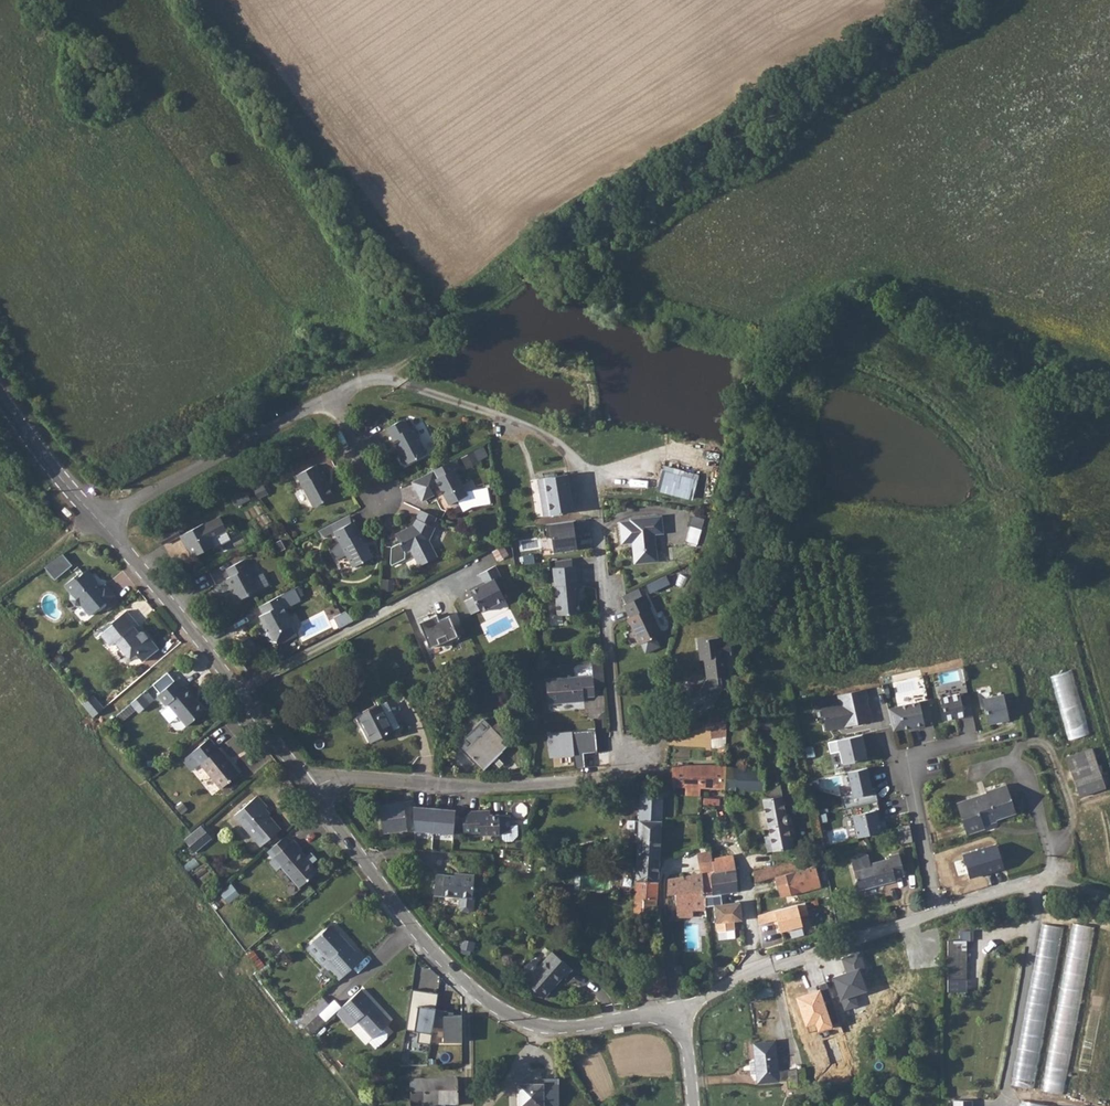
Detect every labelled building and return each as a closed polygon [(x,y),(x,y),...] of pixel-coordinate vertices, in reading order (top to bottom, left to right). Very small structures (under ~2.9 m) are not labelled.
[(401,420),(387,428),(401,454),(400,458),(403,464),(408,465),(428,454),(414,427),(410,429),(406,421),(401,420)] [(451,461),(412,482),(417,492),(429,485),(437,481),(449,504),(458,499),(462,501),(468,498),(469,494),(451,461)] [(316,466),(296,476),(312,506),(316,507),(333,497),(326,484),(328,483),(322,473),(320,474),(316,466)] [(664,466),(663,471),(683,476),(684,472),(664,466)] [(683,476),(663,471),(658,489),(692,498),(698,480),(683,476)] [(567,474),(542,478),(549,515),(574,511),(567,474)] [(549,515),(542,478),(538,479),(544,516),(549,515)] [(429,485),(417,492),(422,501),(434,495),(429,485)] [(246,492),(233,498),(237,507),(251,500),(246,492)] [(437,517),(421,510),(414,525),(410,526),(411,528),(408,530),(406,529),(395,535),(400,543),(392,548),(391,563),(393,566),(406,558),(405,553),(412,550),(421,566),(439,556),(430,540),(437,527),(433,526),(437,517)] [(349,515),(320,530),(324,538),(334,533),(354,523),(349,515)] [(630,520),(619,521),(621,543),(634,542),(635,547),(632,549),(634,563),(657,561),(654,534),(663,533),(661,515),(629,519),(630,520)] [(687,540),(698,543),(705,518),(694,515),(687,540)] [(181,536),(180,537),(188,552),(192,550),(196,558),(216,547),(212,540),(228,531),(221,518),(205,527),(204,525),(181,536)] [(575,520),(545,524),(547,537),(552,536),(554,552),(576,548),(574,533),(577,533),(575,520)] [(354,523),(334,533),(353,568),(373,557),(360,532),(359,533),(354,523)] [(158,534),(164,545),(180,537),(181,536),(175,525),(158,534)] [(58,555),(41,568),(50,580),(66,567),(58,555)] [(554,560),(555,567),(572,565),(571,558),(554,560)] [(246,561),(228,570),(232,577),(228,580),(240,601),(270,585),(264,573),(255,578),(246,561)] [(495,564),(480,572),(484,580),(485,579),(486,581),(480,584),(479,583),(470,587),(474,595),(465,600),(472,612),(481,608),(482,610),(505,597),(495,577),(501,574),(495,564)] [(552,567),(557,615),(561,614),(580,612),(578,592),(579,592),(578,583),(576,583),(574,565),(572,565),(555,567),(552,567)] [(75,576),(65,585),(71,592),(71,598),(76,605),(81,605),(90,615),(114,595),(105,584),(100,588),(95,583),(98,581),(88,569),(77,578),(75,576)] [(673,580),(670,572),(650,582),(653,590),(673,580)] [(394,580),(383,580),(382,590),(394,590),(394,580)] [(295,588),(260,606),(265,614),(260,616),(269,632),(267,635),(270,641),(277,642),(279,645),(297,635),(292,625),(293,625),(284,608),(282,605),(288,602),(290,604),(300,599),(295,588)] [(638,588),(624,594),(627,602),(641,596),(638,588)] [(627,602),(625,603),(631,615),(628,617),(646,653),(661,646),(656,636),(662,633),(643,595),(641,596),(627,602)] [(117,642),(123,650),(126,647),(135,657),(138,655),(143,662),(159,649),(144,632),(140,632),(139,633),(134,628),(137,625),(126,611),(111,623),(112,625),(101,635),(111,647),(117,642)] [(348,611),(335,618),(340,627),(353,620),(348,611)] [(428,614),(418,619),(430,648),(441,643),(438,638),(446,635),(448,640),(458,636),(450,616),(440,620),(437,615),(430,618),(428,614)] [(557,615),(548,616),(549,624),(562,623),(561,614),(557,615)] [(705,665),(707,678),(699,693),(715,702),(723,688),(719,685),(718,677),(728,675),(726,656),(731,655),(729,639),(726,636),(719,637),(719,636),(697,639),(700,659),(704,659),(705,665)] [(126,647),(123,650),(131,660),(135,657),(126,647)] [(602,658),(591,659),(593,675),(604,674),(602,658)] [(246,662),(241,665),(247,673),(252,670),(246,662)] [(1067,739),(1090,735),(1077,669),(1054,674),(1067,739)] [(159,694),(156,697),(164,707),(167,705),(186,726),(205,710),(197,701),(196,702),(184,689),(183,690),(175,680),(173,682),(165,673),(151,685),(159,694)] [(604,674),(593,675),(594,687),(605,686),(604,674)] [(594,687),(593,675),(547,679),(549,704),(584,701),(584,697),(595,696),(594,687)] [(866,687),(838,692),(839,701),(821,704),(825,726),(844,722),(844,724),(869,720),(871,717),(867,697),(868,697),(866,687)] [(129,704),(137,713),(152,700),(145,691),(129,704)] [(966,717),(974,715),(969,693),(961,695),(961,693),(941,697),(946,719),(965,715),(966,717)] [(1004,693),(983,698),(988,723),(1009,719),(1004,693)] [(94,696),(83,705),(93,717),(104,708),(94,696)] [(925,721),(933,719),(929,698),(889,707),(894,730),(910,726),(915,725),(916,727),(926,725),(925,721)] [(381,705),(393,729),(398,727),(385,703),(381,705)] [(381,705),(359,717),(372,741),(393,729),(381,705)] [(503,716),(492,727),(509,744),(515,738),(510,733),(515,727),(503,716)] [(460,744),(484,769),(509,744),(492,727),(485,719),(460,744)] [(727,719),(711,722),(711,739),(726,737),(727,719)] [(863,733),(828,740),(831,752),(840,750),(843,763),(867,757),(866,749),(864,742),(865,742),(863,733)] [(182,761),(187,767),(196,759),(201,765),(220,789),(239,773),(219,748),(217,749),(208,739),(182,761)] [(1068,757),(1081,797),(1107,788),(1094,749),(1068,757)] [(196,759),(187,767),(192,772),(201,765),(196,759)] [(700,765),(672,765),(673,785),(726,788),(726,766),(700,765)] [(726,766),(726,788),(762,790),(771,834),(774,851),(793,847),(789,824),(791,823),(792,820),(792,818),(792,815),(789,813),(786,813),(780,784),(765,786),(766,768),(726,766)] [(868,766),(848,771),(853,793),(842,796),(844,807),(851,806),(878,800),(876,791),(873,791),(868,766)] [(839,775),(843,795),(853,793),(848,773),(839,775)] [(956,803),(967,834),(985,828),(984,827),(983,821),(987,820),(988,822),(997,819),(1017,812),(1007,784),(986,791),(986,793),(956,803)] [(638,835),(637,858),(659,859),(664,793),(641,793),(639,820),(638,835)] [(257,795),(234,815),(260,846),(280,829),(264,810),(267,806),(257,795)] [(413,806),(413,800),(380,806),(384,833),(416,828),(413,806)] [(878,800),(851,806),(858,836),(882,830),(879,817),(882,817),(878,800)] [(454,834),(456,809),(413,806),(416,828),(415,831),(454,834)] [(481,810),(472,810),(463,818),(464,833),(481,832),(481,834),(502,833),(512,832),(511,825),(510,814),(491,815),(481,816),(481,810)] [(632,834),(638,835),(639,820),(628,819),(627,828),(632,834)] [(910,823),(899,826),(902,843),(913,841),(910,823)] [(192,832),(184,839),(194,852),(211,838),(201,825),(192,832)] [(512,832),(502,833),(503,841),(514,840),(519,835),(518,825),(511,825),(512,832)] [(774,851),(771,834),(764,836),(768,852),(774,851)] [(270,848),(276,855),(288,844),(282,837),(270,848)] [(276,855),(269,860),(277,869),(281,866),(299,887),(317,871),(306,859),(307,857),(300,849),(301,848),(293,839),(288,844),(276,855)] [(711,852),(700,854),(700,862),(712,860),(712,859),(711,852)] [(859,890),(879,884),(878,881),(884,879),(885,883),(897,880),(896,877),(905,874),(899,852),(889,855),(889,858),(871,862),(869,854),(865,852),(854,855),(851,859),(859,890)] [(714,871),(702,872),(705,896),(721,894),(737,892),(733,854),(712,859),(712,860),(714,871)] [(659,859),(637,858),(634,917),(641,917),(640,924),(649,924),(650,907),(656,908),(658,880),(659,859)] [(712,860),(700,862),(701,873),(702,872),(714,871),(712,860)] [(795,860),(770,866),(773,877),(777,876),(798,870),(795,860)] [(777,876),(782,897),(823,886),(817,865),(798,870),(777,876)] [(770,866),(754,871),(755,881),(773,877),(770,866)] [(668,878),(668,894),(676,894),(677,910),(693,910),(706,910),(706,906),(705,896),(702,872),(701,873),(668,878)] [(436,874),(435,894),(461,897),(460,908),(462,911),(472,911),(475,909),(476,897),(473,897),(475,875),(455,873),(455,875),(436,874)] [(715,906),(717,932),(735,931),(734,920),(742,920),(740,903),(722,905),(721,894),(705,896),(706,906),(715,906)] [(760,914),(762,923),(779,919),(782,930),(805,925),(802,915),(810,913),(807,902),(760,914)] [(1071,922),(1047,1090),(1069,1094),(1093,925),(1071,922)] [(1042,923),(1014,1084),(1036,1088),(1064,927),(1042,923)] [(331,925),(312,942),(329,960),(324,965),(338,980),(362,958),(331,925)] [(1109,1037),(1109,935),(1102,934),(1080,1097),(1101,1100),(1109,1037)] [(904,939),(889,944),(893,954),(908,949),(904,939)] [(948,940),(948,979),(966,979),(966,940),(948,940)] [(312,942),(307,947),(324,965),(329,960),(312,942)] [(553,951),(526,981),(544,997),(564,974),(567,976),(573,969),(553,951)] [(935,966),(935,956),(935,955),(922,955),(921,967),(935,967),(935,966)] [(665,975),(649,977),(651,987),(651,991),(667,989),(665,975)] [(360,990),(336,1012),(349,1027),(356,1021),(373,1038),(383,1029),(391,1021),(360,990)] [(321,996),(296,1019),(304,1028),(318,1014),(329,1004),(321,996)] [(318,1014),(304,1028),(311,1035),(325,1021),(318,1014)] [(373,1038),(368,1042),(375,1049),(387,1038),(387,1033),(383,1029),(373,1038)] [(778,1080),(777,1070),(773,1040),(754,1042),(758,1082),(778,1080)] [(803,1068),(787,1069),(789,1079),(789,1086),(805,1085),(803,1068)] [(787,1069),(777,1070),(778,1080),(789,1079),(787,1069)] [(519,1083),(519,1105),(558,1105),(558,1079),(543,1079),(543,1083),(534,1083),(519,1083)] [(457,1080),(410,1081),(410,1105),(458,1104),(457,1080)]
